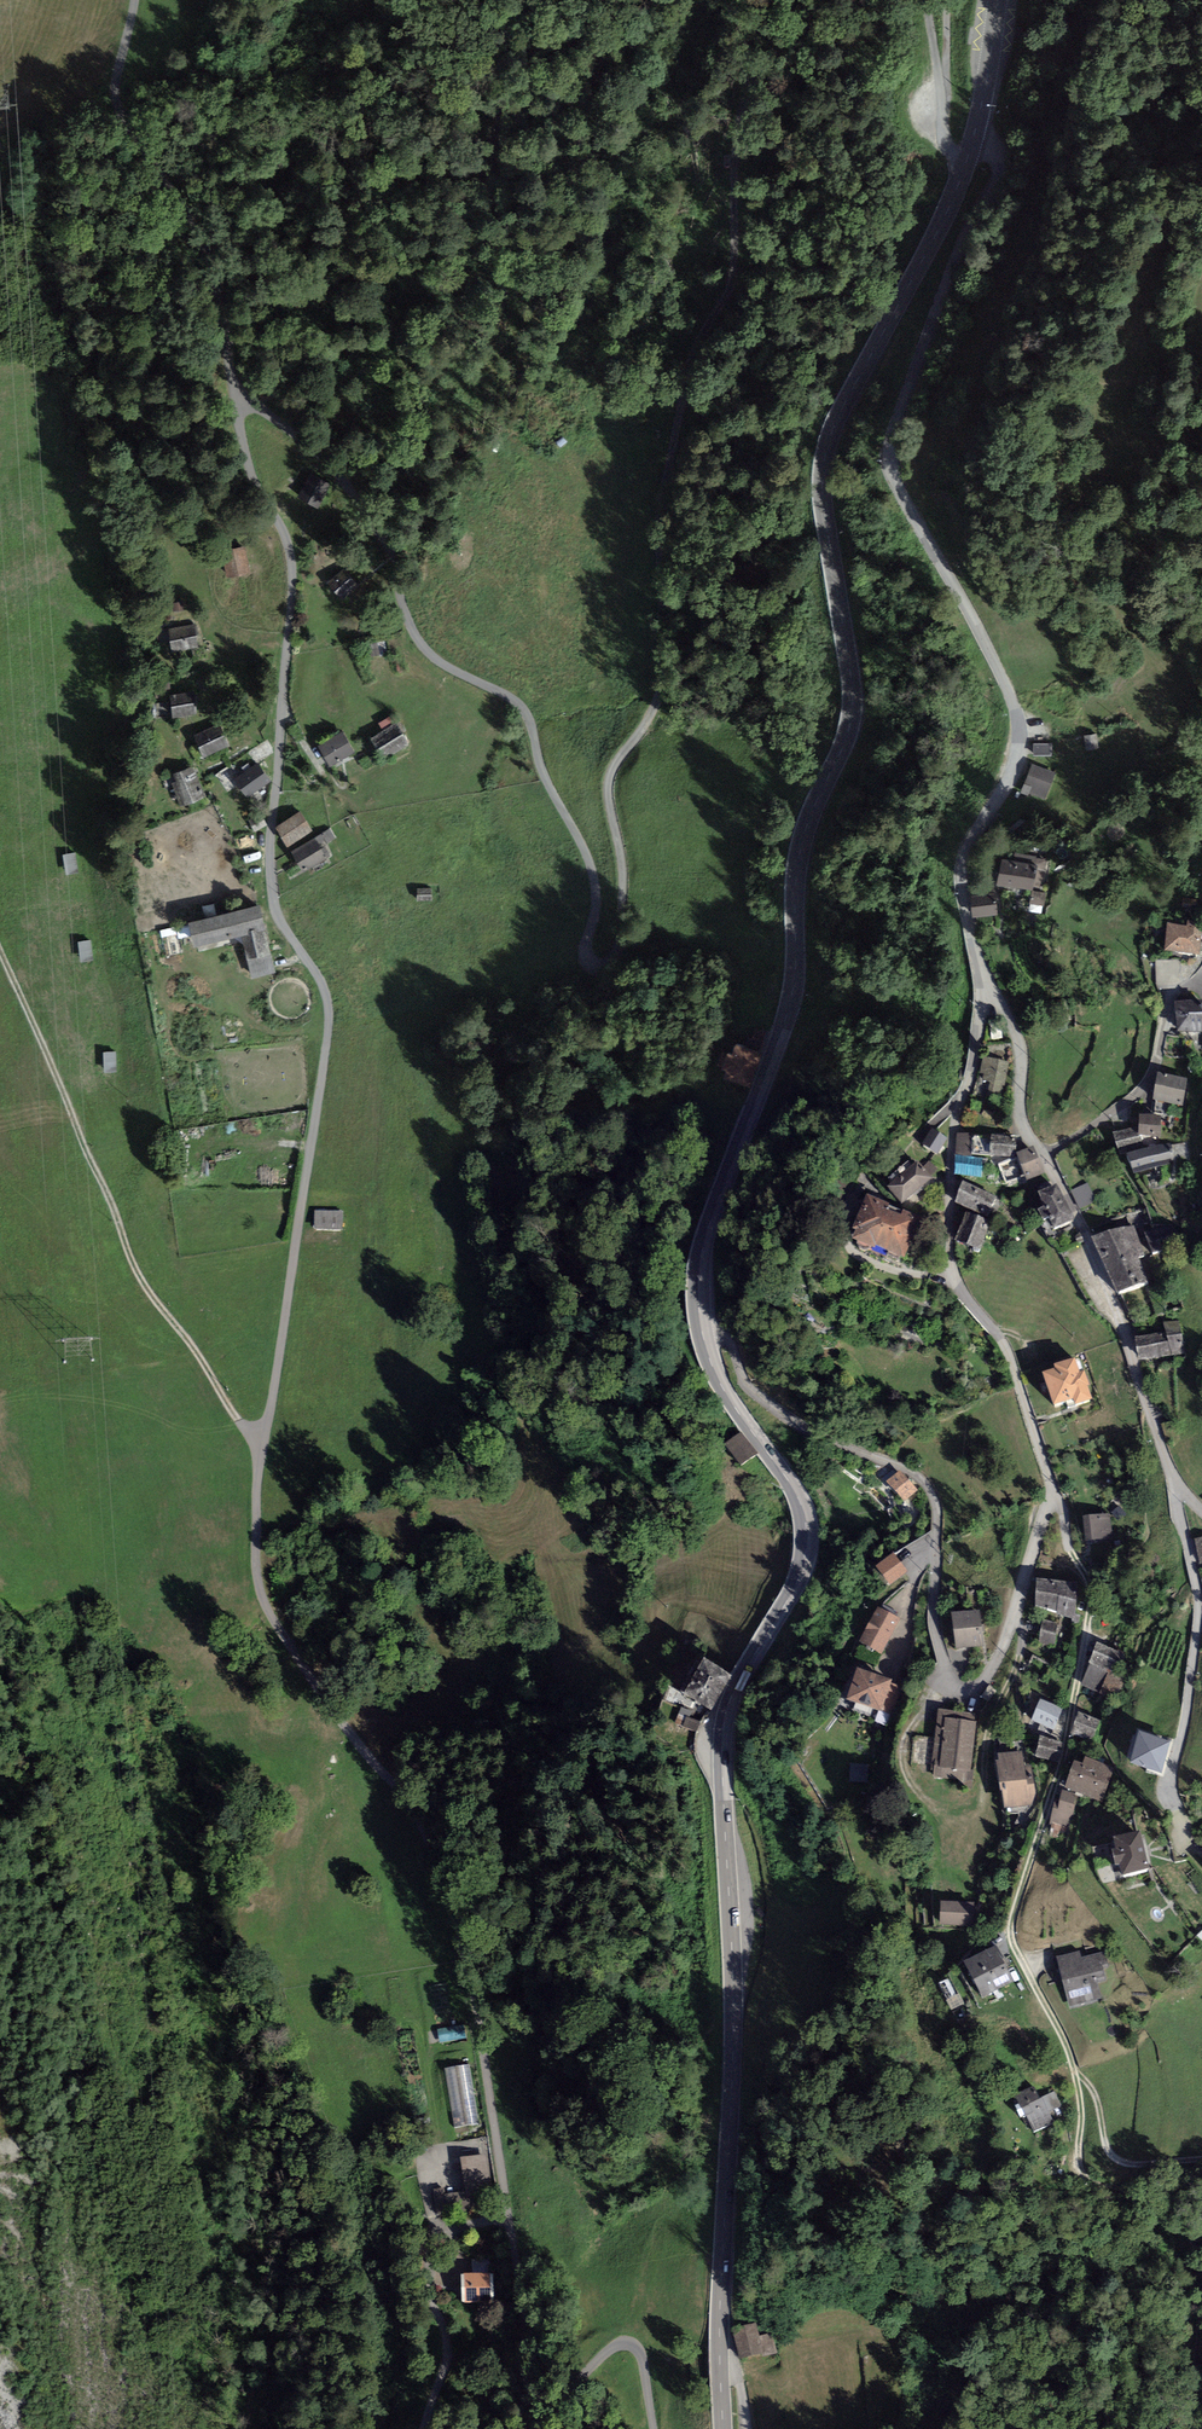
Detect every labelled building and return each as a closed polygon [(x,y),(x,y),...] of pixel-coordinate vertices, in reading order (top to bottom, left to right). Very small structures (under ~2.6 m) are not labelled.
[(330,484),(310,475),(299,499),(318,508),(330,484)] [(244,546),(221,551),(226,578),(250,574),(244,546)] [(355,584),(342,570),(327,584),(340,598),(355,584)] [(182,602),(173,603),(174,611),(183,610),(182,602)] [(168,628),(172,651),(198,648),(194,625),(168,628)] [(194,692),(169,696),(173,718),(198,714),(194,692)] [(220,724),(194,735),(203,758),(229,746),(220,724)] [(406,744),(395,724),(370,739),(382,758),(406,744)] [(343,732),(317,746),(329,767),(354,753),(343,732)] [(1096,734),(1085,736),(1086,749),(1098,748),(1096,734)] [(1051,743),(1034,743),(1034,755),(1051,756),(1051,743)] [(258,764),(235,779),(247,798),(270,783),(258,764)] [(1055,773),(1032,764),(1020,793),(1028,796),(1029,793),(1045,799),(1055,773)] [(193,767),(173,775),(175,782),(172,784),(182,807),(206,797),(193,767)] [(301,812),(275,828),(288,848),(313,831),(301,812)] [(329,829),(291,852),(304,872),(330,856),(323,846),(335,838),(329,829)] [(68,871),(80,869),(77,849),(65,851),(68,871)] [(1037,857),(1014,853),(1013,861),(1002,859),(997,884),(1032,891),(1032,890),(1036,869),(1045,871),(1047,861),(1036,859),(1037,857)] [(417,888),(417,902),(432,902),(433,888),(417,888)] [(1046,893),(1033,890),(1032,890),(1032,891),(1029,903),(1044,906),(1046,893)] [(995,893),(970,896),(972,918),(998,915),(995,893)] [(260,905),(188,923),(195,948),(241,937),(252,980),(277,973),(260,905)] [(1167,922),(1164,950),(1200,955),(1201,936),(1201,922),(1188,920),(1187,925),(1167,922)] [(81,937),(82,958),(95,957),(93,936),(81,937)] [(1176,959),(1155,960),(1155,983),(1158,990),(1175,989),(1175,983),(1177,984),(1176,959)] [(1174,1001),(1177,1032),(1201,1031),(1201,999),(1174,1001)] [(752,1037),(762,1041),(767,1026),(757,1022),(752,1037)] [(760,1054),(736,1045),(733,1055),(726,1053),(722,1067),(728,1069),(725,1076),(749,1085),(760,1054)] [(118,1068),(117,1047),(105,1048),(106,1069),(118,1068)] [(1009,1062),(983,1056),(979,1073),(984,1074),(982,1080),(990,1082),(988,1091),(1001,1094),(1003,1085),(1004,1085),(1009,1062)] [(1188,1078),(1157,1072),(1152,1099),(1183,1105),(1188,1078)] [(1162,1115),(1139,1113),(1138,1126),(1137,1135),(1140,1135),(1160,1137),(1162,1115)] [(1113,1132),(1120,1155),(1126,1154),(1144,1148),(1140,1135),(1137,1135),(1138,1126),(1113,1132)] [(948,1138),(932,1127),(922,1143),(937,1154),(948,1138)] [(972,1133),(956,1133),(955,1155),(971,1156),(971,1154),(972,1135),(972,1133)] [(1017,1136),(991,1134),(991,1136),(972,1135),(971,1154),(1016,1157),(1017,1136)] [(1169,1142),(1144,1148),(1126,1154),(1134,1174),(1174,1159),(1169,1142)] [(1033,1146),(1016,1152),(1027,1180),(1044,1173),(1033,1146)] [(971,1156),(955,1155),(954,1175),(982,1177),(983,1157),(971,1156)] [(918,1161),(916,1163),(887,1186),(902,1204),(933,1179),(930,1175),(923,1167),(918,1161)] [(929,1161),(923,1167),(930,1175),(937,1169),(929,1161)] [(997,1196),(963,1181),(954,1201),(988,1216),(997,1196)] [(1074,1219),(1057,1182),(1037,1191),(1044,1205),(1038,1208),(1044,1220),(1049,1218),(1054,1229),(1074,1219)] [(1088,1183),(1071,1191),(1080,1209),(1097,1201),(1088,1183)] [(924,1218),(866,1192),(851,1227),(855,1229),(851,1238),(874,1248),(876,1245),(906,1258),(924,1218)] [(991,1221),(965,1211),(954,1239),(980,1249),(991,1221)] [(317,1214),(317,1232),(342,1232),(342,1214),(317,1214)] [(1134,1223),(1091,1235),(1116,1292),(1148,1283),(1137,1257),(1146,1254),(1134,1223)] [(1167,1224),(1145,1233),(1152,1252),(1179,1241),(1175,1232),(1167,1224)] [(1180,1320),(1164,1322),(1165,1331),(1135,1337),(1139,1360),(1185,1352),(1180,1320)] [(1074,1357),(1054,1364),(1056,1368),(1042,1372),(1054,1405),(1074,1398),(1076,1404),(1091,1399),(1086,1385),(1088,1385),(1083,1370),(1079,1372),(1074,1357)] [(742,1432),(725,1444),(741,1465),(757,1453),(742,1432)] [(917,1490),(899,1470),(886,1481),(904,1501),(917,1490)] [(1126,1514),(1119,1506),(1112,1513),(1118,1520),(1126,1514)] [(1111,1514),(1083,1516),(1085,1542),(1113,1539),(1111,1514)] [(893,1552),(876,1566),(890,1585),(908,1571),(893,1552)] [(1079,1582),(1036,1578),(1035,1606),(1056,1610),(1056,1615),(1074,1619),(1079,1582)] [(883,1604),(881,1608),(894,1615),(896,1611),(883,1604)] [(881,1608),(878,1607),(859,1642),(881,1654),(900,1619),(894,1615),(881,1608)] [(979,1609),(951,1612),(955,1650),(984,1647),(979,1609)] [(1058,1623),(1042,1620),(1037,1641),(1053,1645),(1058,1623)] [(1122,1653),(1097,1642),(1089,1662),(1091,1663),(1082,1684),(1115,1699),(1124,1678),(1113,1673),(1122,1653)] [(732,1675),(704,1658),(682,1693),(711,1710),(732,1675)] [(892,1680),(857,1667),(845,1699),(881,1712),(882,1709),(891,1712),(901,1686),(891,1683),(892,1680)] [(1064,1708),(1040,1698),(1030,1721),(1054,1731),(1064,1708)] [(692,1712),(681,1707),(675,1723),(697,1732),(701,1722),(689,1717),(692,1712)] [(975,1713),(938,1708),(931,1770),(934,1770),(933,1776),(972,1780),(973,1770),(971,1769),(976,1722),(974,1721),(975,1713)] [(1101,1720),(1078,1712),(1070,1733),(1093,1742),(1101,1720)] [(1171,1741),(1138,1731),(1128,1763),(1161,1773),(1171,1741)] [(919,1734),(917,1743),(933,1746),(934,1736),(919,1734)] [(1064,1741),(1040,1735),(1035,1756),(1058,1762),(1064,1741)] [(1022,1750),(997,1752),(999,1759),(996,1760),(1001,1791),(1002,1790),(1005,1809),(1032,1805),(1036,1794),(1032,1766),(1025,1766),(1022,1750)] [(1115,1768),(1085,1757),(1082,1763),(1074,1760),(1064,1787),(1102,1802),(1115,1768)] [(867,1766),(851,1765),(850,1780),(866,1781),(867,1766)] [(1078,1794),(1062,1790),(1059,1803),(1054,1802),(1049,1824),(1052,1824),(1061,1827),(1069,1829),(1078,1794)] [(1058,1839),(1061,1827),(1052,1824),(1048,1836),(1058,1839)] [(1140,1830),(1113,1836),(1116,1848),(1111,1849),(1115,1865),(1120,1864),(1123,1874),(1149,1868),(1140,1830)] [(974,1902),(940,1901),(939,1923),(973,1924),(974,1902)] [(983,1998),(1014,1982),(995,1944),(963,1961),(983,1998)] [(1055,1957),(1069,2009),(1102,2000),(1097,1983),(1106,1980),(1103,1968),(1109,1966),(1105,1951),(1081,1957),(1080,1950),(1055,1957)] [(466,2024),(440,2027),(441,2041),(468,2038),(466,2024)] [(444,2068),(454,2127),(479,2123),(470,2064),(444,2068)] [(1049,2112),(1062,2106),(1055,2091),(1039,2099),(1033,2085),(1015,2094),(1033,2132),(1054,2122),(1049,2112)] [(487,2136),(462,2139),(464,2154),(488,2151),(487,2136)] [(488,2154),(461,2157),(465,2190),(466,2196),(473,2195),(493,2192),(488,2154)] [(461,2273),(461,2302),(492,2302),(492,2273),(461,2273)] [(756,2324),(733,2329),(740,2361),(776,2352),(771,2333),(759,2336),(756,2324)]
